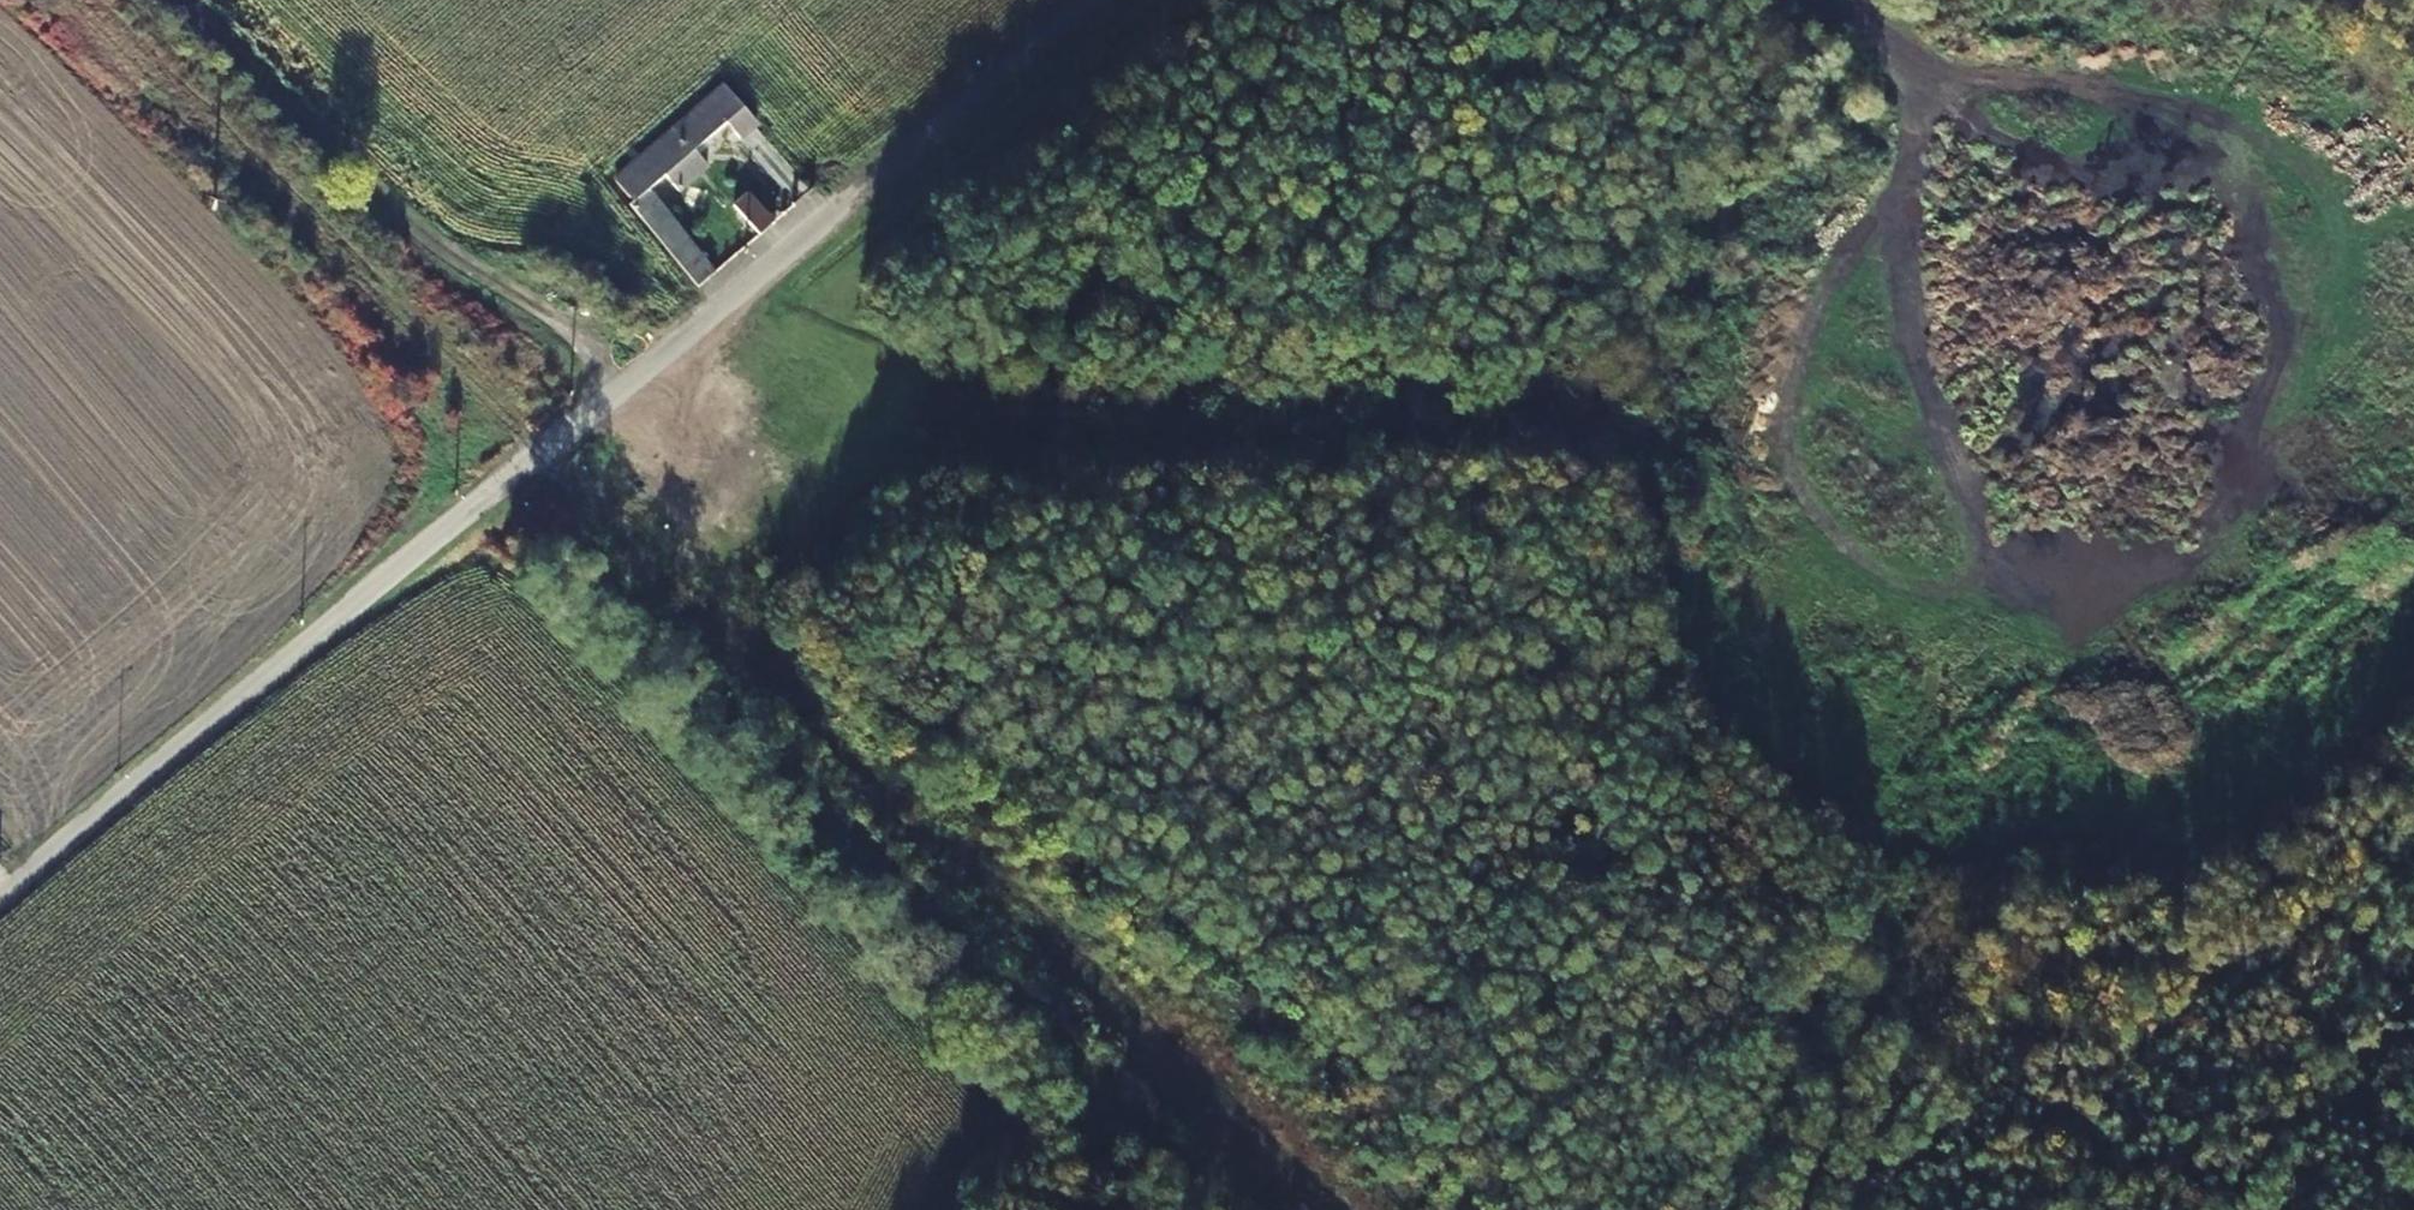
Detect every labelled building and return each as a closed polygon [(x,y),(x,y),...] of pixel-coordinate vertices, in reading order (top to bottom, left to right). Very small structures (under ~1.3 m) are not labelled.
[(638,209),(634,212),(704,295),(718,283),(650,199),(668,184),(681,199),(709,176),(696,161),(730,132),(742,146),(764,128),(730,92),(620,187),(638,209)] [(764,246),(781,232),(756,202),(739,216),(764,246)]
